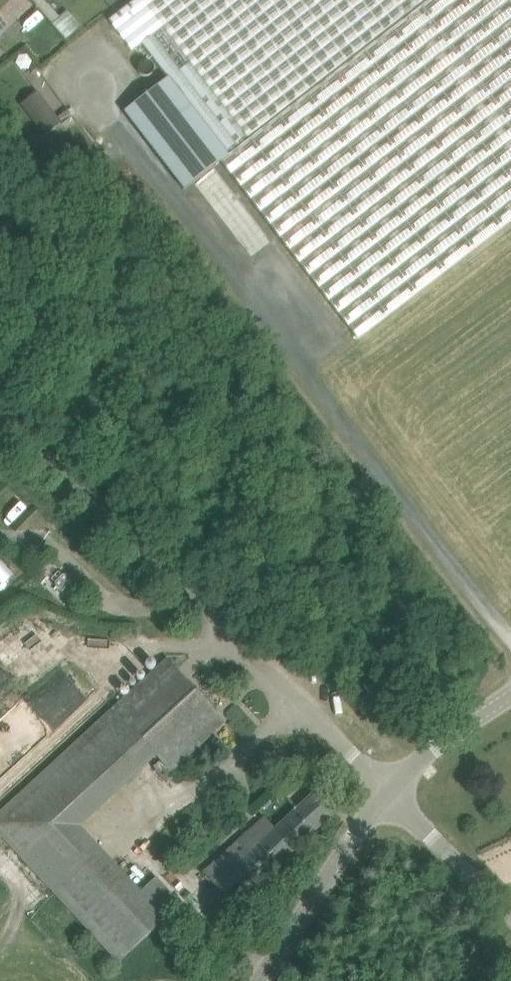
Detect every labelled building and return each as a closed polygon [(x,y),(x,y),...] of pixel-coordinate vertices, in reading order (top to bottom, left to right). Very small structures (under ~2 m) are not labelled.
[(170,79),(229,156),(222,161),(359,340),(510,222),(510,0),(134,0),(108,20),(133,51),(142,44),(170,79)] [(69,11),(56,22),(68,36),(81,24),(69,11)] [(10,25),(0,16),(0,35),(10,25)] [(127,112),(147,137),(186,188),(222,161),(229,156),(170,79),(127,112)] [(45,132),(60,121),(37,91),(22,102),(45,132)] [(55,586),(67,597),(70,597),(77,589),(77,586),(65,575),(62,575),(58,571),(51,579),(55,582),(55,586)] [(168,660),(154,674),(115,710),(158,757),(171,771),(210,735),(224,721),(168,660)] [(392,704),(381,713),(380,713),(388,723),(399,714),(392,704)] [(158,757),(115,710),(0,808),(0,841),(118,962),(172,897),(145,871),(130,883),(73,824),(158,757)] [(265,816),(204,872),(235,905),(334,815),(315,794),(276,829),(265,816)]
